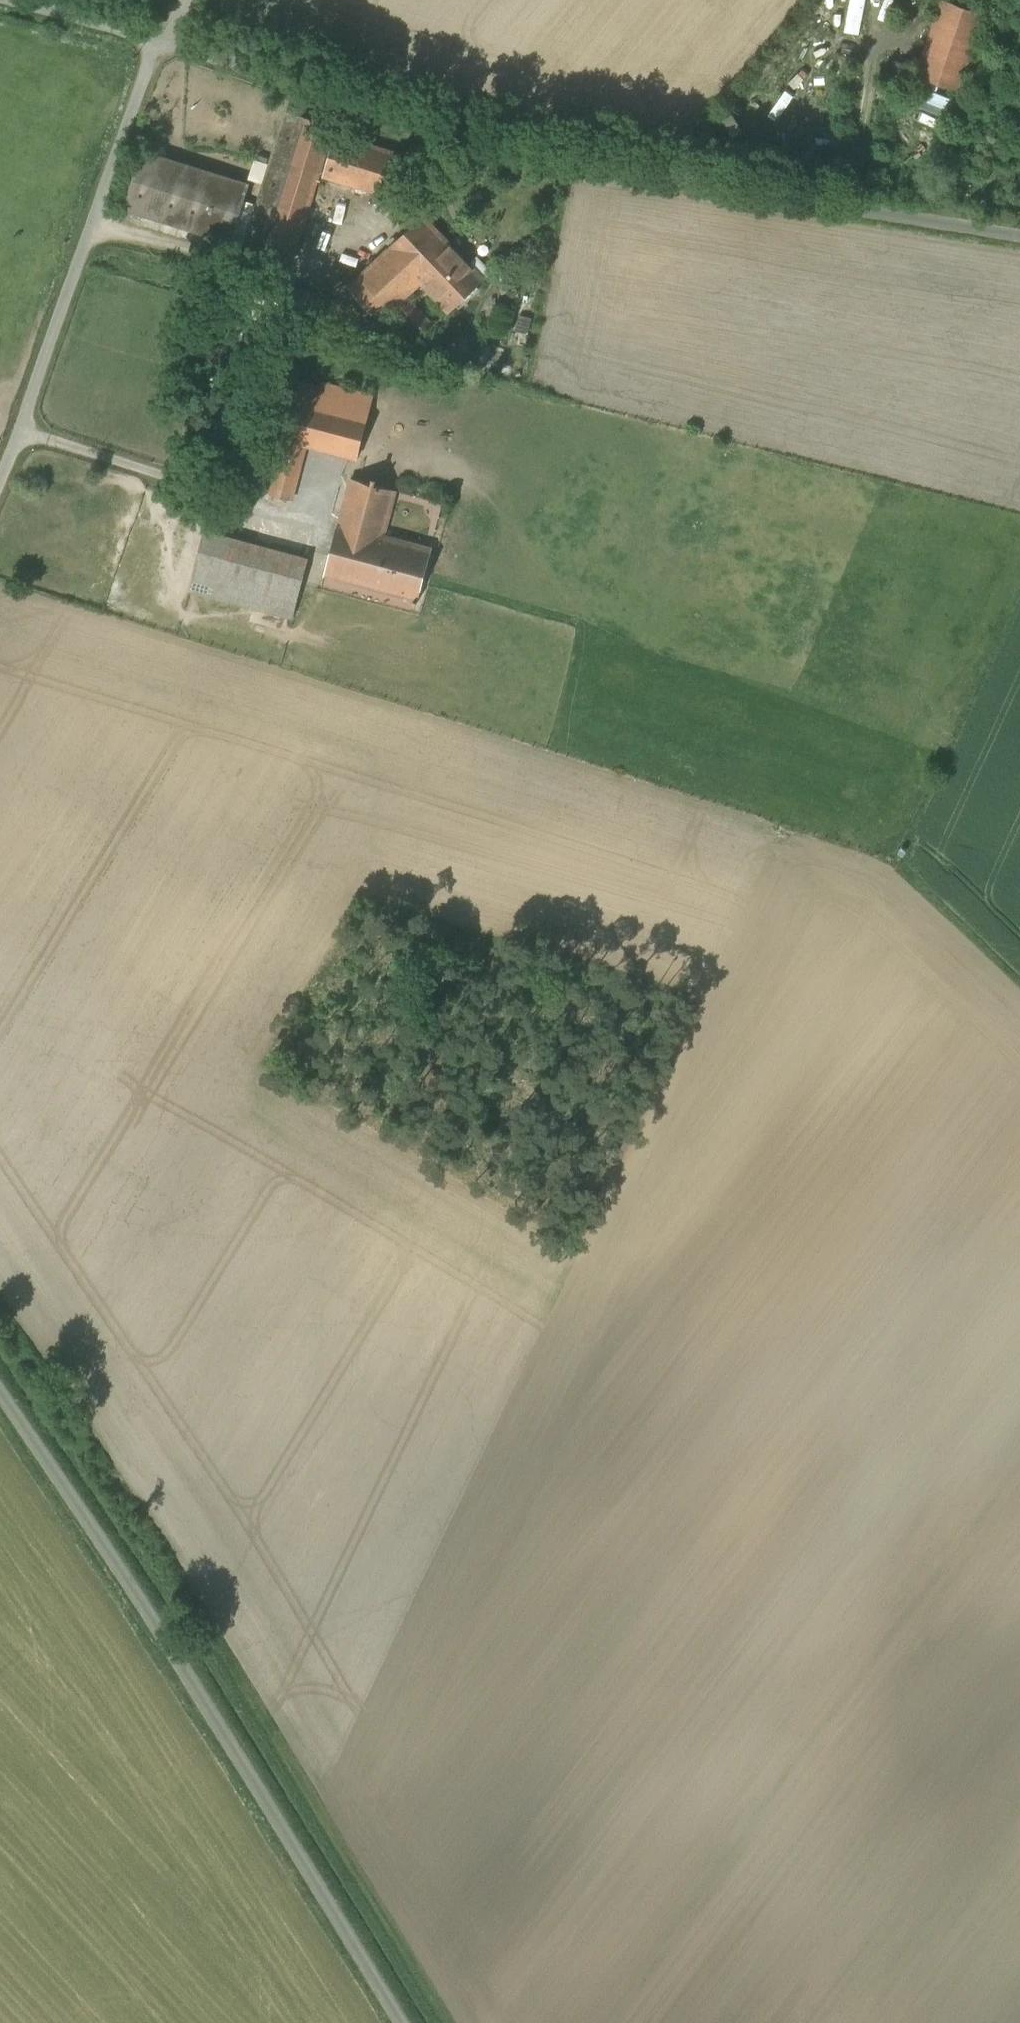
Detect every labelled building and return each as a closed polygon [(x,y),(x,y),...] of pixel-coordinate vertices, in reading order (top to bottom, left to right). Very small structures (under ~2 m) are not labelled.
[(846,32),(862,35),(869,0),(852,0),(846,32)] [(946,0),(942,0),(917,75),(960,90),(986,14),(946,0)] [(336,124),(290,110),(249,244),(295,258),(336,124)] [(398,156),(336,136),(324,176),(385,195),(386,193),(390,180),(398,156)] [(247,184),(142,151),(124,207),(229,240),(247,184)] [(410,187),(390,180),(386,193),(406,199),(410,187)] [(422,217),(390,247),(391,249),(361,277),(393,310),(420,338),(434,325),(408,297),(424,281),(455,251),(422,217)] [(455,251),(424,281),(451,309),(482,279),(455,251)] [(393,310),(361,277),(350,288),(382,321),(393,310)] [(368,416),(320,403),(324,388),(323,388),(299,382),(284,440),(285,440),(271,494),(291,500),(305,445),(357,459),(368,416)] [(374,396),(324,384),(323,388),(324,388),(320,403),(368,416),(374,396)] [(395,490),(351,478),(338,524),(382,536),(395,490)] [(382,536),(338,524),(325,573),(414,597),(412,605),(415,605),(418,598),(431,549),(382,536)] [(232,542),(207,534),(191,589),(216,596),(232,542)] [(309,564),(232,542),(216,596),(293,619),(304,583),(309,564)]
